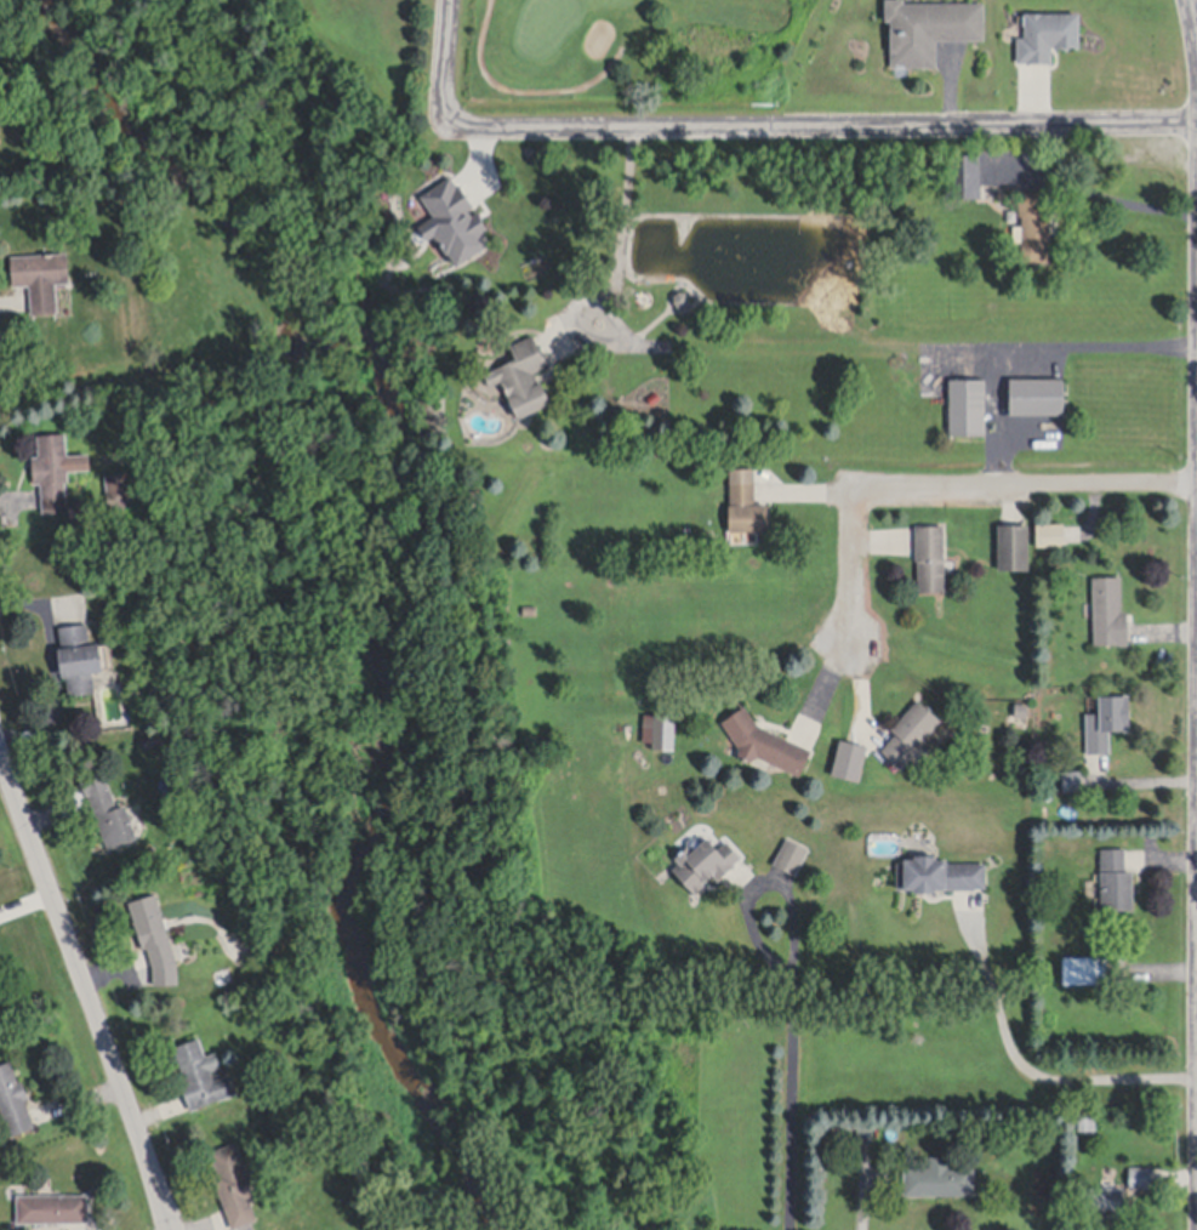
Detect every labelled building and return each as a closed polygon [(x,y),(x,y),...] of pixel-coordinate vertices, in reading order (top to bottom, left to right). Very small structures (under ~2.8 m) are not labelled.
[(885,13),(885,0),(984,0),(984,33),(936,33),(936,61),(890,62),(890,13),(885,13)] [(1024,6),(1078,6),(1079,40),(1076,40),(1076,39),(1068,39),(1068,41),(1065,41),(1065,40),(1058,40),(1058,42),(1054,42),(1054,38),(1051,38),(1051,57),(1048,57),(1048,56),(1030,56),(1030,57),(1026,57),(1026,56),(1016,56),(1016,30),(1024,30),(1024,6)] [(72,164),(69,146),(89,144),(90,161),(72,164)] [(948,193),(948,148),(980,148),(980,193),(948,193)] [(433,211),(420,192),(450,171),(457,182),(458,180),(473,201),(468,205),(472,211),(479,206),(481,212),(480,212),(488,224),(481,229),(484,228),(489,235),(488,238),(489,240),(456,261),(448,249),(446,250),(434,230),(428,234),(420,221),(433,211)] [(1021,257),(1021,238),(1013,238),(1013,221),(1022,221),(1022,210),(1019,210),(1019,187),(1044,187),(1043,209),(1050,209),(1050,257),(1021,257)] [(30,306),(29,277),(12,278),(11,247),(68,243),(70,273),(56,273),(57,303),(30,306)] [(509,342),(532,331),(537,341),(538,341),(548,363),(534,370),(537,378),(541,377),(551,399),(518,414),(502,378),(490,383),(484,370),(515,353),(509,342)] [(1009,374),(1064,372),(1064,409),(1010,409),(1009,374)] [(950,431),(950,374),(985,374),(985,431),(950,431)] [(65,425),(68,502),(41,503),(41,474),(34,476),(33,449),(39,448),(38,426),(65,425)] [(108,500),(104,466),(132,463),(133,473),(129,473),(131,497),(108,500)] [(730,500),(729,465),(754,465),(754,500),(768,500),(768,526),(729,526),(729,500),(730,500)] [(1036,519),(1064,518),(1064,541),(1036,542),(1036,519)] [(998,565),(998,520),(1028,520),(1028,565),(998,565)] [(916,557),(914,522),(942,522),(945,587),(918,587),(917,557),(916,557)] [(1093,642),(1091,574),(1121,573),(1121,609),(1127,609),(1128,640),(1117,642),(1117,640),(1093,642)] [(523,604),(535,604),(535,614),(523,614),(523,604)] [(61,637),(58,620),(86,615),(90,632),(98,631),(103,657),(92,660),(96,683),(69,687),(65,666),(63,666),(58,638),(61,637)] [(1085,751),(1085,711),(1099,710),(1099,690),(1129,691),(1129,727),(1108,728),(1110,750),(1085,751)] [(891,727),(917,697),(941,718),(900,764),(880,747),(895,730),(891,727)] [(1015,700),(1027,700),(1027,714),(1015,714),(1015,700)] [(737,744),(720,719),(745,702),(758,723),(811,747),(799,773),(757,753),(749,757),(740,752),(737,744)] [(141,731),(155,727),(159,736),(146,741),(141,731)] [(1062,790),(1062,769),(1081,769),(1082,790),(1062,790)] [(108,843),(86,786),(109,776),(116,799),(126,796),(137,830),(108,843)] [(691,848),(707,833),(718,847),(726,839),(740,855),(733,862),(734,864),(717,878),(712,872),(702,881),(705,883),(695,893),(672,867),(679,861),(674,855),(688,844),(691,848)] [(773,862),(786,836),(808,848),(794,873),(773,862)] [(1101,906),(1100,847),(1124,847),(1125,867),(1132,867),(1133,906),(1101,906)] [(948,861),(985,861),(985,886),(975,886),(975,888),(942,888),(942,884),(935,884),(935,888),(914,888),(914,884),(907,884),(907,888),(896,888),(896,861),(904,861),(904,855),(914,855),(914,852),(935,852),(935,855),(946,855),(946,860),(948,861)] [(1084,895),(1084,878),(1093,878),(1094,895),(1084,895)] [(155,887),(177,955),(153,962),(147,943),(142,944),(138,935),(141,935),(136,921),(135,921),(132,916),(135,916),(129,896),(155,887)] [(1062,956),(1105,955),(1105,981),(1062,983),(1062,956)] [(186,1074),(173,1043),(199,1033),(205,1050),(216,1047),(221,1061),(210,1065),(213,1076),(232,1069),(238,1088),(220,1094),(218,1094),(198,1101),(198,1104),(190,1106),(179,1076),(186,1074)] [(10,1133),(0,1107),(0,1062),(11,1058),(18,1077),(22,1076),(29,1095),(24,1097),(35,1123),(10,1133)] [(1078,1129),(1078,1114),(1095,1114),(1095,1129),(1094,1129),(1095,1131),(1089,1131),(1088,1129),(1083,1129),(1083,1131),(1079,1131),(1079,1129),(1078,1129)] [(856,1144),(856,1124),(872,1124),(872,1144),(856,1144)] [(836,1133),(845,1133),(845,1144),(836,1144),(836,1133)] [(233,1225),(212,1173),(216,1172),(207,1149),(236,1138),(249,1172),(255,1169),(261,1186),(255,1189),(257,1194),(250,1197),(257,1217),(233,1225)] [(904,1166),(929,1166),(929,1156),(947,1156),(947,1166),(974,1166),(974,1194),(904,1194),(904,1166)] [(1129,1166),(1151,1166),(1151,1188),(1129,1188),(1129,1166)] [(1089,1186),(1102,1186),(1102,1183),(1115,1183),(1115,1185),(1124,1185),(1124,1213),(1089,1213),(1089,1186)] [(16,1192),(87,1191),(89,1220),(17,1222),(16,1192)]
